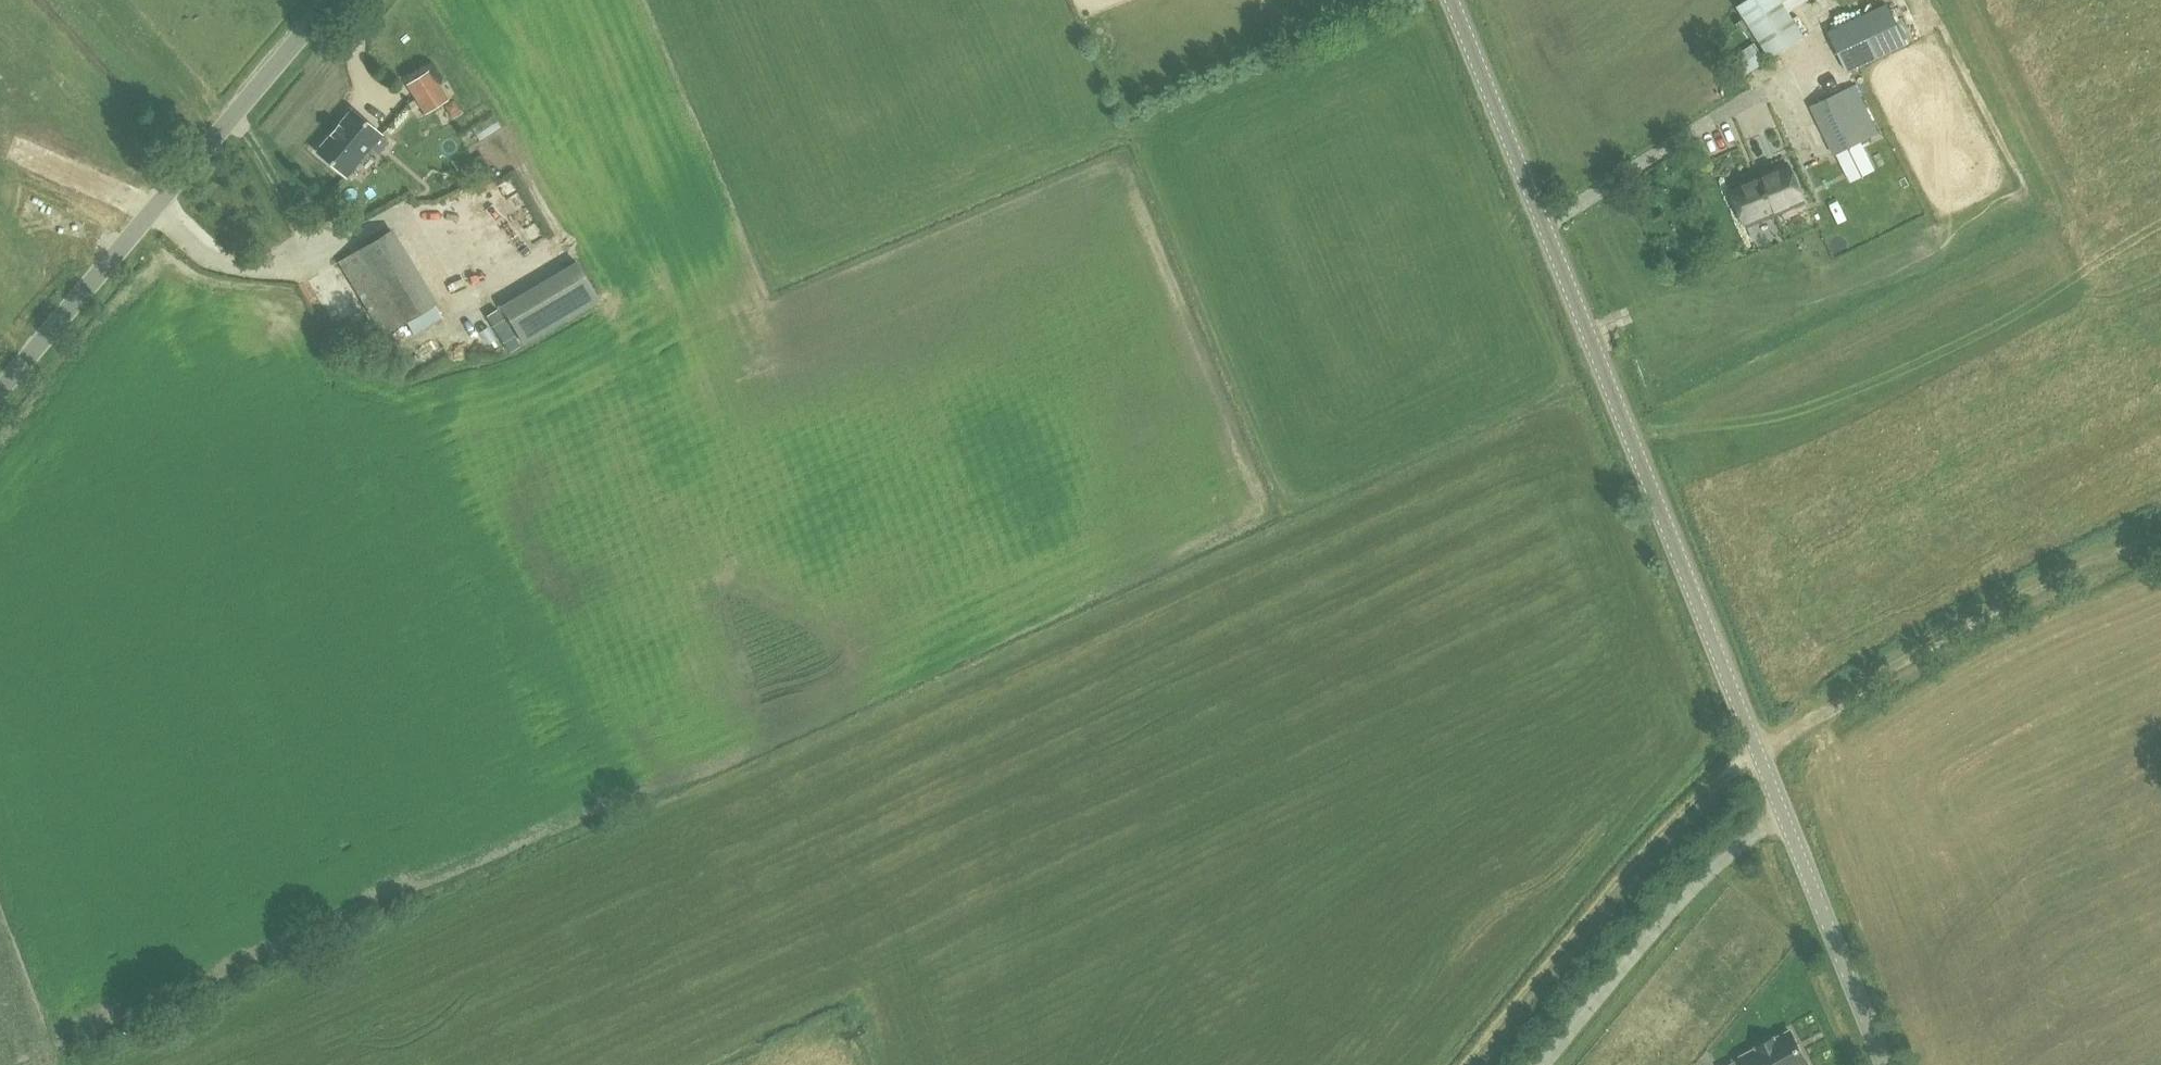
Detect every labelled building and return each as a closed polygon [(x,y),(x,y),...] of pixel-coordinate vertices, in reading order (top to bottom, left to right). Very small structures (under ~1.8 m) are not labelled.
[(1738,6),(1772,58),(1805,36),(1788,11),(1806,0),(1747,0),(1738,6)] [(1888,4),(1829,32),(1848,72),(1907,44),(1888,4)] [(1733,57),(1744,74),(1767,60),(1756,43),(1733,57)] [(418,106),(443,95),(428,63),(403,75),(418,106)] [(1845,89),(1811,107),(1835,155),(1869,138),(1845,89)] [(461,112),(453,99),(444,104),(452,117),(461,112)] [(381,134),(351,109),(316,151),(346,176),(359,160),(362,160),(368,153),(368,149),(369,147),(378,155),(389,141),(381,134)] [(1898,134),(1846,155),(1862,193),(1914,172),(1898,134)] [(1771,170),(1772,172),(1760,177),(1775,213),(1804,201),(1788,163),(1771,170)] [(1748,180),(1731,187),(1747,225),(1775,213),(1760,177),(1749,182),(1748,180)] [(475,389),(386,238),(311,282),(400,433),(475,389)] [(500,305),(523,345),(599,300),(576,260),(500,305)] [(1790,1031),(1774,1039),(1774,1038),(1757,1047),(1758,1048),(1742,1056),(1747,1064),(1805,1064),(1807,1064),(1790,1031)]
